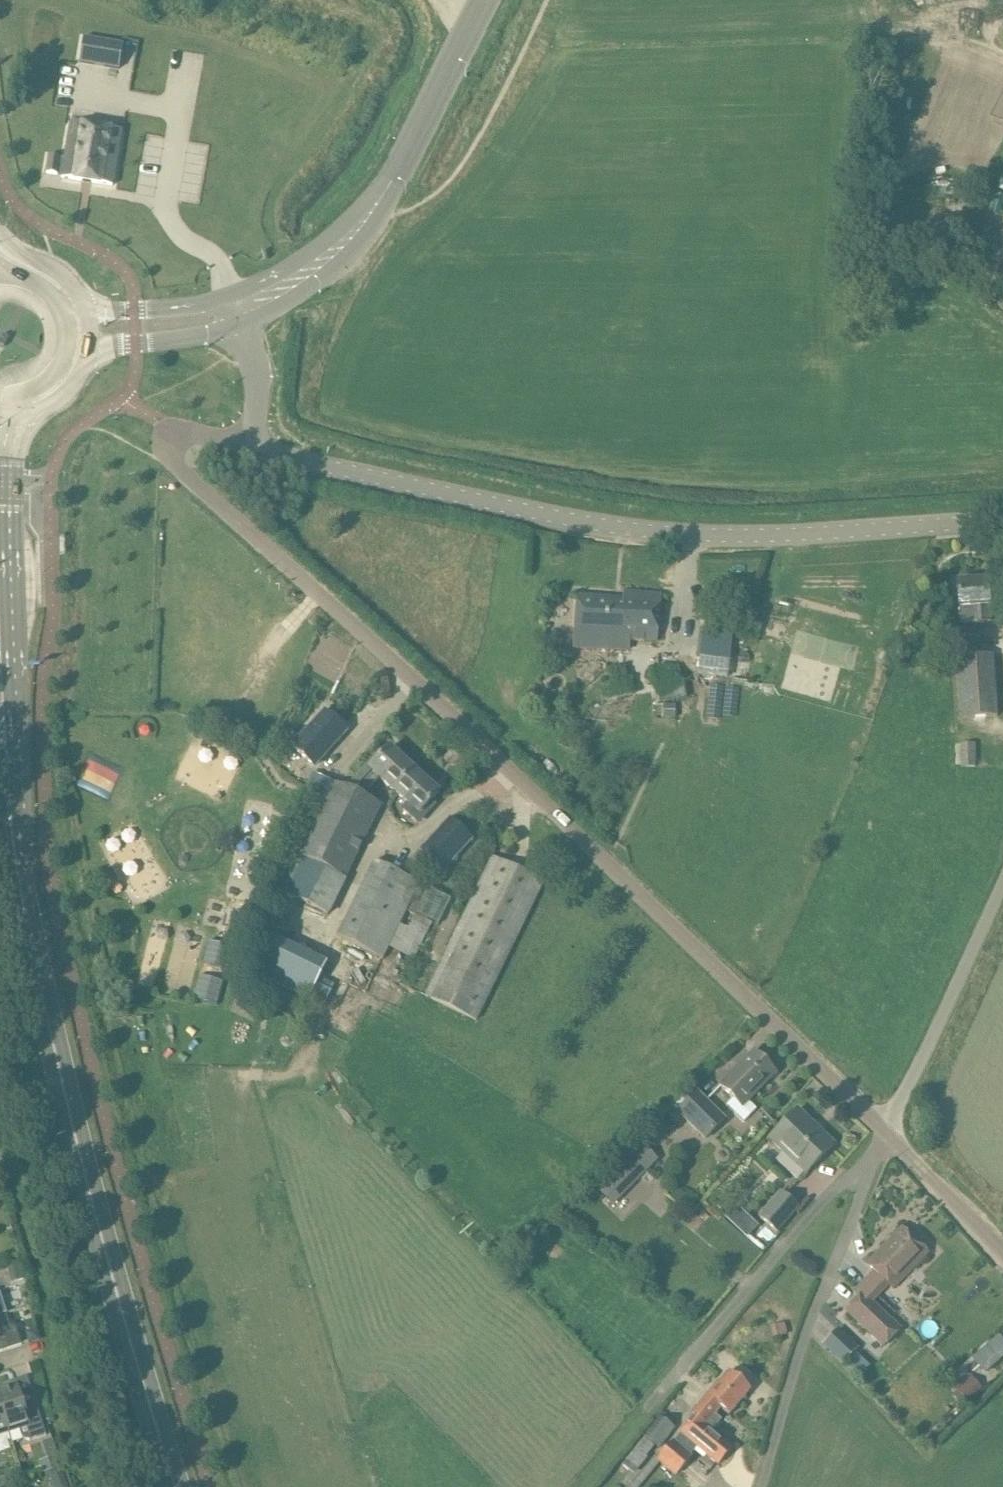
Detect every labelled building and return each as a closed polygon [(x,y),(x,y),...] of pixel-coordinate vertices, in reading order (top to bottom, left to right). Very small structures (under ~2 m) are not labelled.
[(123,131),(71,123),(65,160),(49,157),(46,174),(62,176),(62,178),(86,182),(114,186),(123,131)] [(3,335),(0,341),(0,345),(4,347),(9,338),(3,335)] [(990,624),(987,582),(958,584),(961,626),(990,624)] [(661,595),(625,593),(624,600),(577,596),(574,649),(592,650),(593,637),(608,637),(607,650),(629,651),(630,642),(657,642),(661,595)] [(981,645),(979,629),(956,631),(957,647),(981,645)] [(703,632),(698,681),(728,684),(732,635),(703,632)] [(997,718),(993,656),(958,658),(962,720),(997,718)] [(686,696),(678,663),(652,670),(661,703),(686,696)] [(664,708),(664,721),(676,721),(676,708),(664,708)] [(345,732),(324,713),(292,749),(313,767),(345,732)] [(976,767),(975,744),(961,744),(961,767),(976,767)] [(355,778),(346,788),(364,796),(380,779),(394,792),(414,772),(389,749),(381,757),(378,754),(355,778)] [(86,769),(117,780),(120,773),(89,761),(86,769)] [(438,795),(414,772),(394,792),(404,801),(408,804),(402,810),(416,824),(433,806),(431,803),(438,795)] [(316,774),(309,788),(326,797),(280,892),(329,915),(382,805),(316,774)] [(470,840),(449,821),(421,852),(441,871),(470,840)] [(544,883),(493,859),(427,997),(478,1021),(544,883)] [(383,960),(415,896),(420,898),(426,887),(375,861),(337,937),(383,960)] [(451,899),(428,888),(416,913),(439,924),(451,899)] [(317,981),(326,962),(268,936),(251,973),(308,998),(312,991),(325,996),(329,987),(317,981)] [(200,976),(194,996),(217,1003),(223,982),(200,976)] [(754,1054),(720,1088),(733,1100),(727,1106),(744,1123),(757,1110),(748,1101),(775,1074),(754,1054)] [(724,1121),(691,1088),(672,1107),(705,1140),(724,1121)] [(834,1145),(798,1111),(771,1140),(807,1174),(834,1145)] [(591,1187),(609,1207),(658,1162),(640,1142),(591,1187)] [(800,1208),(781,1192),(758,1218),(777,1234),(800,1208)] [(876,1273),(858,1291),(863,1296),(864,1295),(873,1304),(890,1286),(894,1290),(929,1254),(910,1235),(903,1228),(868,1265),(876,1273)] [(863,1296),(848,1312),(884,1347),(901,1330),(873,1304),(864,1295),(863,1296)] [(10,1350),(22,1346),(16,1328),(10,1325),(0,1328),(0,1353),(10,1350)] [(855,1346),(836,1328),(824,1339),(843,1358),(855,1346)] [(971,1357),(985,1372),(1002,1355),(1002,1339),(997,1333),(971,1357)] [(717,1383),(691,1415),(694,1418),(694,1417),(705,1426),(706,1425),(714,1415),(720,1408),(729,1416),(749,1392),(732,1377),(728,1374),(719,1385),(717,1383)] [(984,1387),(973,1375),(958,1389),(969,1401),(984,1387)] [(10,1433),(19,1430),(22,1439),(29,1443),(46,1437),(35,1402),(24,1406),(17,1385),(0,1391),(0,1403),(10,1433)] [(0,1403),(0,1436),(10,1433),(0,1403)] [(658,1415),(642,1435),(655,1445),(659,1449),(675,1429),(658,1415)] [(681,1434),(657,1461),(676,1477),(684,1466),(693,1456),(686,1451),(692,1444),(698,1448),(699,1449),(718,1465),(732,1447),(712,1431),(717,1426),(721,1421),(714,1415),(706,1425),(705,1426),(694,1417),(694,1418),(681,1434)] [(646,1457),(633,1447),(619,1465),(634,1477),(648,1458),(646,1457)] [(61,1467),(57,1455),(39,1462),(43,1473),(61,1467)]
